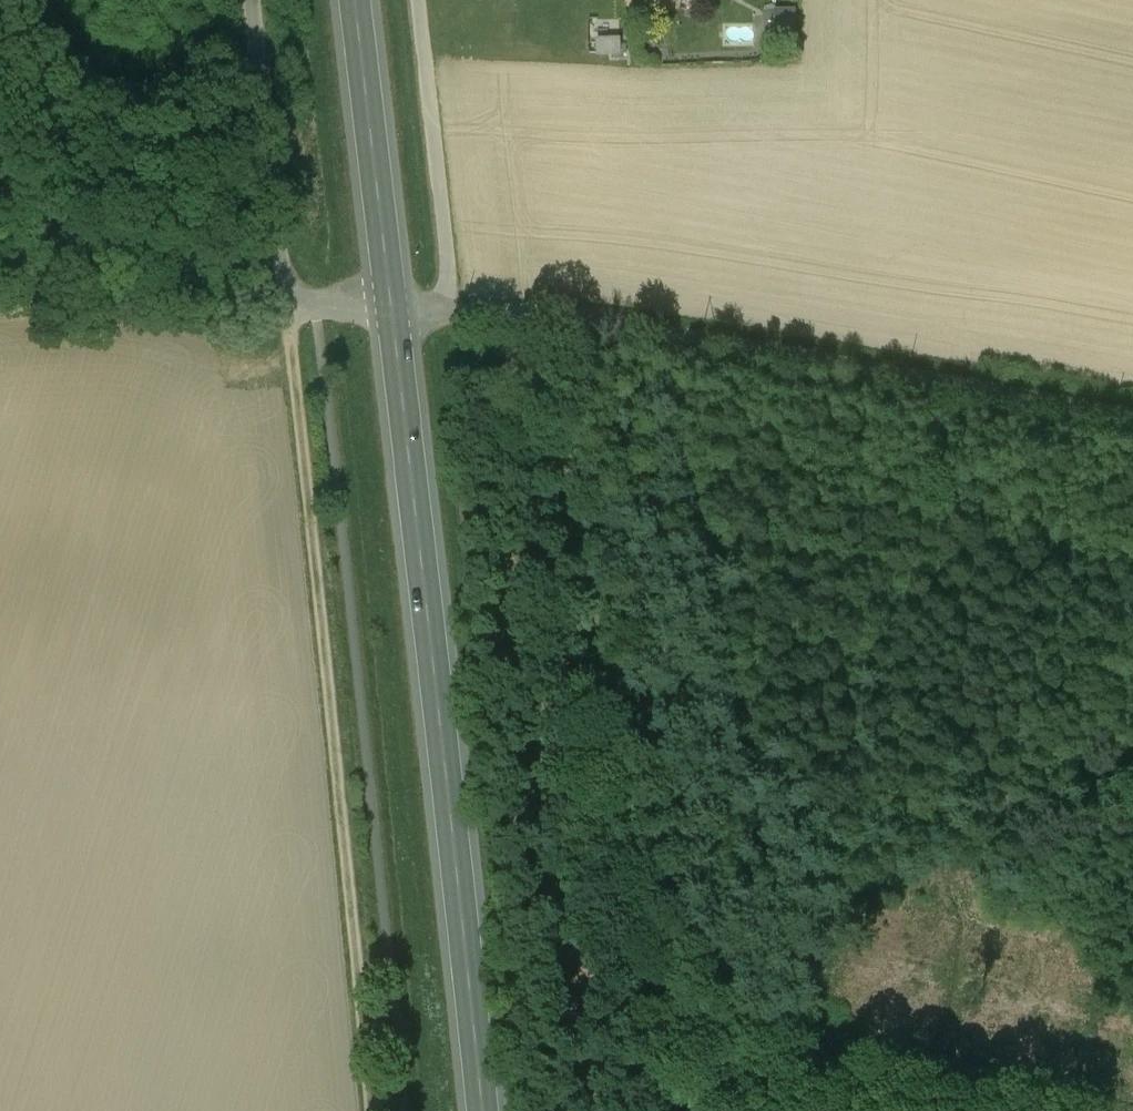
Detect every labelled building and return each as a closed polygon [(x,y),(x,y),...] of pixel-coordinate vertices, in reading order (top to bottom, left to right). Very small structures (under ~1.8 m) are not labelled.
[(799,28),(798,6),(777,7),(778,29),(799,28)] [(624,53),(623,34),(599,35),(600,54),(624,53)]
